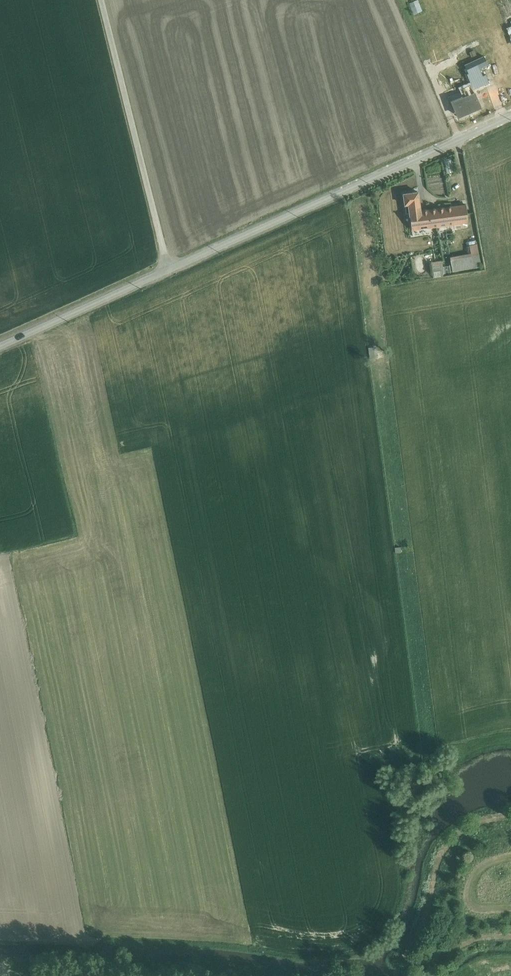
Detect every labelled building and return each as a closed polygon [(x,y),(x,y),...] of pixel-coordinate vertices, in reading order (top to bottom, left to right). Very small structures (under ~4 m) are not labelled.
[(415,11),(411,0),(403,0),(401,0),(406,14),(415,11)] [(445,94),(454,113),(484,98),(478,88),(491,81),(482,62),(465,71),(471,81),(445,94)] [(494,72),(497,81),(504,79),(501,69),(494,72)] [(437,172),(448,170),(444,154),(433,156),(437,172)] [(422,191),(405,194),(411,243),(429,241),(427,226),(467,220),(465,204),(425,210),(422,191)] [(454,275),(452,258),(433,260),(435,277),(454,275)] [(432,259),(424,260),(425,269),(434,268),(432,259)] [(367,344),(359,345),(361,356),(369,355),(367,344)]
